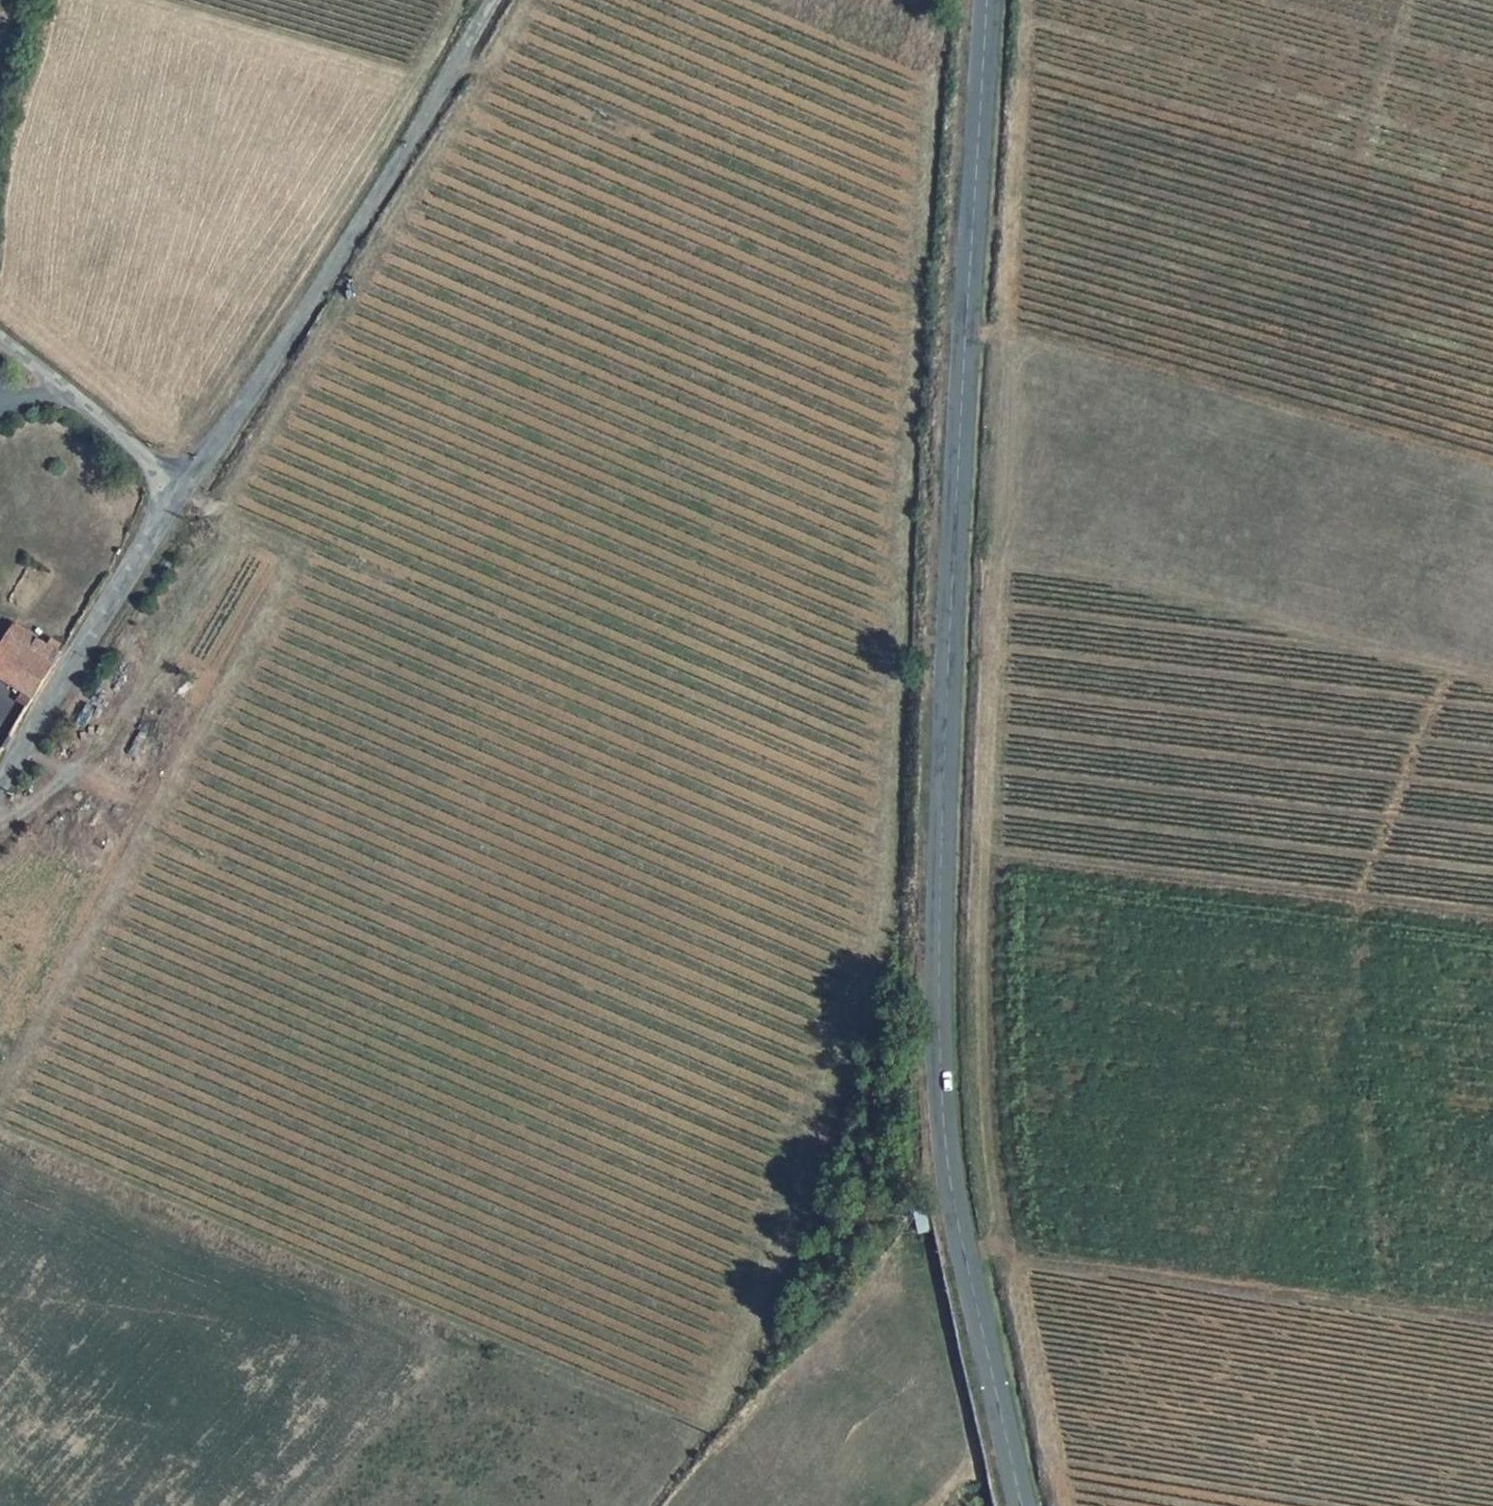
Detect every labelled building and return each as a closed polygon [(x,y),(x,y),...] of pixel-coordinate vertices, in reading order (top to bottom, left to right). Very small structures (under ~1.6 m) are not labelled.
[(13,624),(4,640),(26,652),(35,637),(13,624)] [(27,693),(21,703),(28,707),(62,653),(35,637),(26,652),(4,640),(0,646),(0,677),(27,693)]
